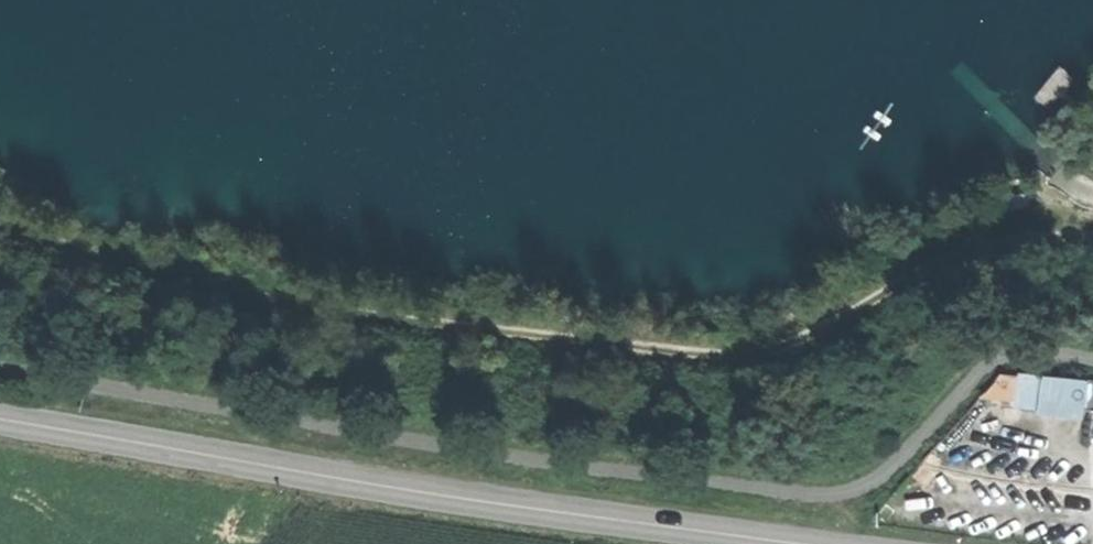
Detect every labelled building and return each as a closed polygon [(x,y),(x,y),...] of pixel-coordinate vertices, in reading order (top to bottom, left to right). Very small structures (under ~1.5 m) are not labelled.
[(1001,396),(1024,400),(1028,374),(1005,370),(1001,396)] [(1089,378),(1084,406),(1092,406),(1092,378),(1089,378)]
